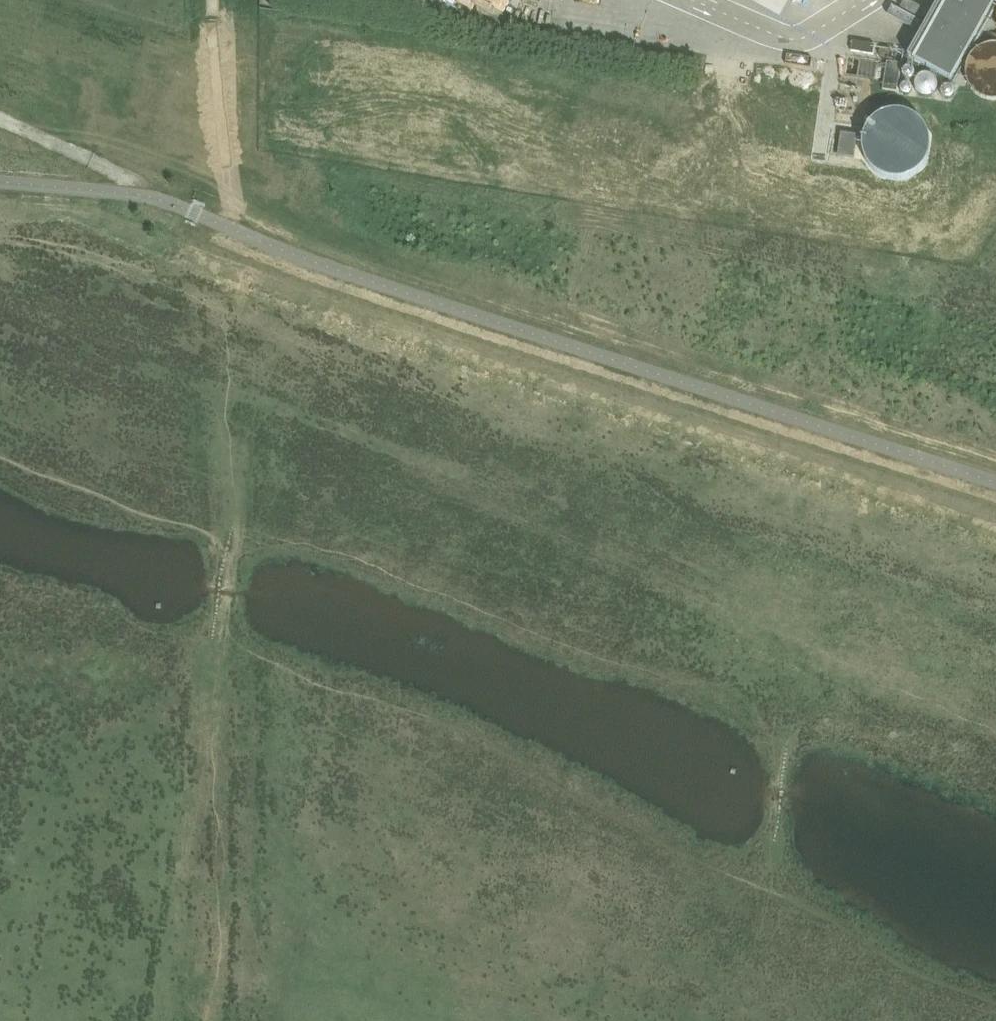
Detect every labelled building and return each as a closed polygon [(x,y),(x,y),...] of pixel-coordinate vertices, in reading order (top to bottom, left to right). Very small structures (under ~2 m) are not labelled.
[(920,35),(963,59),(995,1),(995,0),(940,0),(920,35)] [(995,98),(995,42),(991,42),(982,45),(975,50),(970,57),(967,67),(967,77),(972,87),(980,94),(989,98),(995,98)] [(885,84),(897,85),(898,86),(901,64),(900,63),(888,62),(885,84)] [(904,78),(908,80),(914,79),(916,73),(914,69),(909,67),(905,69),(903,73),(904,78)] [(915,90),(920,96),(925,98),(930,97),(935,95),(938,90),(938,84),(936,78),(931,75),(925,74),(918,77),(915,83),(915,90)] [(902,93),(908,95),(911,93),(913,89),(912,85),(908,83),(904,83),(901,88),(902,93)] [(944,98),(949,99),(954,96),(955,89),(951,86),(946,86),(942,88),(941,93),(944,98)] [(862,146),(862,149),(862,153),(863,156),(863,159),(864,162),(866,165),(867,168),(869,170),(871,173),(874,175),(876,177),(879,179),(882,180),(885,181),(888,182),(891,183),(894,183),(897,183),(901,183),(904,182),(907,181),(910,180),(913,179),(915,177),(918,175),(920,173),(922,170),(924,168),(926,165),(927,162),(928,159),(929,156),(930,153),(930,149),(930,146),(929,143),(928,140),(927,137),(926,134),(924,131),(922,128),(920,126),(918,124),(915,122),(913,120),(910,118),(907,117),(904,116),(901,116),(897,115),(894,116),(891,116),(888,116),(885,117),(882,119),(879,120),(876,122),(874,124),(871,126),(869,128),(867,131),(866,134),(864,137),(863,140),(863,143),(862,146)] [(840,155),(857,157),(860,138),(842,136),(840,155)]
